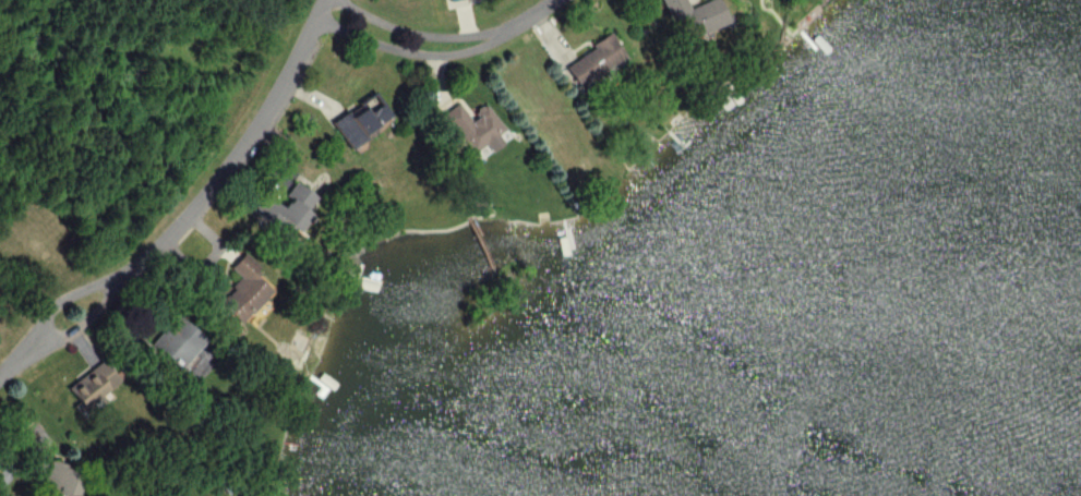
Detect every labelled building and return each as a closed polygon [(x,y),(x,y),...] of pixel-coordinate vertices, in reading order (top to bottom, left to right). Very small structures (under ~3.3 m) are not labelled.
[(671,45),(720,27),(710,1),(681,11),(677,0),(655,0),(671,45)] [(557,68),(572,90),(621,58),(606,36),(557,68)] [(325,119),(342,148),(387,122),(371,93),(325,119)] [(496,131),(480,105),(461,117),(453,104),(436,114),(460,153),(496,131)] [(274,206),(258,196),(244,217),(283,242),(311,198),(289,183),(274,206)] [(262,291),(247,278),(254,270),(236,254),(223,269),(234,278),(211,304),(233,324),(262,291)] [(168,371),(195,345),(168,318),(141,345),(168,371)] [(60,388),(75,410),(113,382),(98,361),(60,388)] [(75,473),(43,462),(31,495),(67,495),(75,473)]
